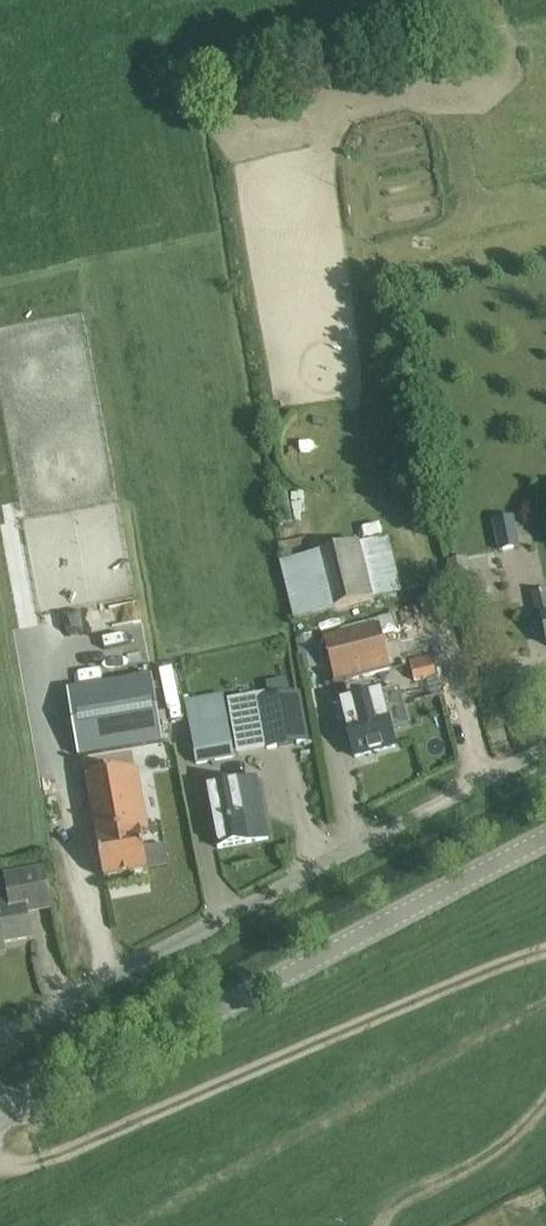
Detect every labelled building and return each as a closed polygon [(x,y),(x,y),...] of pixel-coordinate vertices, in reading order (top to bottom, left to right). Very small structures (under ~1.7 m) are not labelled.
[(277,495),(282,523),(294,521),(289,493),(277,495)] [(514,517),(493,521),(499,552),(520,548),(514,517)] [(360,543),(279,563),(293,619),(348,605),(402,592),(392,551),(388,536),(360,543)] [(474,571),(478,593),(499,590),(495,567),(474,571)] [(533,595),(538,619),(543,618),(545,634),(545,592),(533,595)] [(111,626),(142,619),(137,599),(107,607),(111,626)] [(324,639),(335,684),(372,675),(376,690),(394,685),(380,625),(324,639)] [(313,637),(296,640),(299,657),(302,656),(305,671),(319,668),(313,637)] [(437,676),(431,656),(408,662),(414,682),(437,676)] [(270,683),(272,697),(258,700),(267,748),(307,740),(298,693),(286,695),(283,680),(270,683)] [(75,695),(68,697),(79,757),(162,742),(152,682),(107,690),(93,692),(84,693),(75,695)] [(223,695),(185,703),(197,763),(235,756),(223,695)] [(357,702),(341,706),(345,721),(349,734),(355,757),(396,746),(392,730),(390,723),(384,701),(383,695),(370,698),(357,702)] [(86,778),(104,878),(148,870),(141,831),(148,830),(136,769),(86,778)] [(218,848),(269,838),(256,776),(206,786),(211,812),(206,814),(209,829),(214,828),(218,848)] [(46,885),(43,869),(7,875),(11,900),(0,902),(0,953),(5,952),(3,943),(31,939),(26,913),(50,909),(46,885)]
